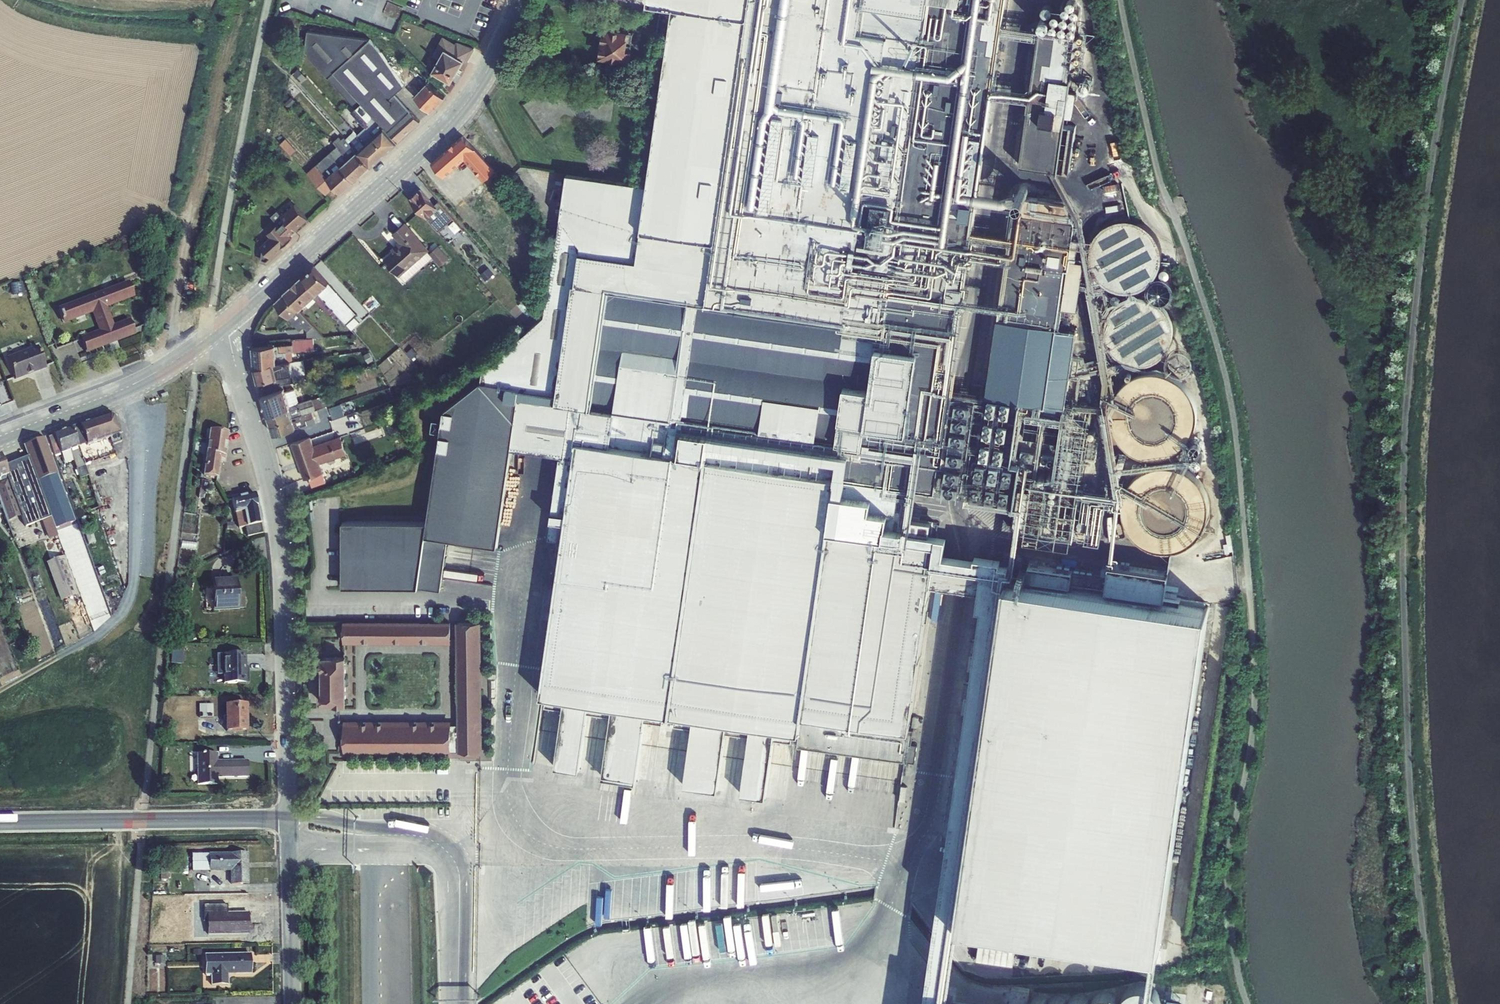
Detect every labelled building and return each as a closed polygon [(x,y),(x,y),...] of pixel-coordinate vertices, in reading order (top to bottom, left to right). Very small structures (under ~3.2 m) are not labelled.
[(673,14),(660,12),(657,34),(670,36),(650,179),(566,168),(543,312),(482,366),(481,381),(520,387),(512,444),(575,452),(575,455),(541,695),(547,696),(546,706),(564,709),(555,766),(579,769),(588,710),(612,714),(603,772),(636,777),(645,719),(662,721),(663,712),(677,714),(676,725),(692,727),(683,785),(716,789),(725,730),(750,734),(742,793),(765,797),(773,738),(792,740),(794,731),(800,731),(798,742),(915,758),(917,744),(911,744),(914,729),(910,728),(931,579),(934,559),(939,520),(905,515),(902,537),(898,537),(901,513),(904,514),(908,490),(903,489),(903,487),(935,491),(1005,0),(675,0),(673,14)] [(603,26),(599,57),(631,62),(633,49),(631,49),(632,44),(631,43),(633,33),(628,32),(628,30),(603,26)] [(1039,28),(1019,165),(1057,170),(1077,34),(1039,28)] [(374,116),(384,126),(398,141),(420,121),(395,93),(404,85),(381,50),(378,47),(373,42),(370,39),(308,30),(305,52),(356,107),(369,121),(374,116)] [(373,42),(378,47),(385,41),(379,37),(373,42)] [(445,48),(464,59),(464,60),(466,62),(474,48),(458,42),(456,45),(444,38),(434,56),(429,54),(422,65),(429,70),(431,66),(434,68),(445,48)] [(447,79),(451,82),(464,60),(464,59),(445,48),(434,68),(432,71),(447,79)] [(294,72),(302,80),(306,77),(299,68),(294,72)] [(413,87),(418,92),(428,82),(422,74),(417,79),(419,81),(413,87)] [(451,82),(447,79),(444,84),(451,91),(456,84),(451,82)] [(438,91),(428,82),(418,92),(414,96),(430,111),(444,97),(438,91)] [(292,96),(293,96),(299,91),(295,85),(288,91),(292,96)] [(443,87),(438,91),(444,97),(448,92),(443,87)] [(293,96),(292,96),(285,103),(289,107),(296,100),(293,96)] [(368,129),(374,136),(384,126),(374,116),(369,121),(356,107),(351,112),(365,128),(366,127),(368,129)] [(280,125),(280,120),(281,116),(274,114),(272,121),(279,123),(280,125)] [(374,136),(388,151),(398,141),(384,126),(374,136)] [(346,138),(357,151),(374,136),(368,129),(366,131),(360,136),(358,134),(354,138),(350,134),(346,138)] [(432,162),(444,177),(464,159),(484,181),(485,180),(495,170),(476,148),(475,148),(463,135),(432,162)] [(334,141),(349,159),(357,151),(346,138),(344,136),(342,139),(339,136),(334,141)] [(357,151),(371,166),(388,151),(374,136),(357,151)] [(341,165),(342,166),(349,159),(334,141),(332,139),(327,144),(335,153),(332,156),(340,165),(341,165)] [(349,159),(362,173),(371,166),(357,151),(349,159)] [(321,171),(327,177),(340,165),(332,156),(330,153),(325,157),(330,163),(321,171)] [(342,166),(354,180),(362,173),(349,159),(342,166)] [(340,165),(327,177),(341,192),(354,180),(342,166),(341,165),(340,165)] [(501,178),(495,170),(485,180),(492,186),(501,178)] [(426,218),(438,207),(435,203),(421,187),(408,199),(426,218)] [(438,207),(426,218),(438,231),(453,217),(438,201),(435,203),(438,207)] [(287,215),(298,228),(309,218),(295,203),(281,216),(283,218),(287,215)] [(1013,210),(978,455),(1016,461),(1024,400),(1037,402),(1036,410),(1056,412),(1057,405),(1064,406),(1061,431),(1065,432),(1059,484),(1080,486),(1086,434),(1076,433),(1080,407),(1065,404),(1077,327),(1060,325),(1075,219),(1013,210)] [(271,218),(276,222),(280,217),(275,213),(271,218)] [(279,222),(292,237),(300,230),(298,228),(287,215),(283,218),(279,222)] [(1146,279),(1155,271),(1160,259),(1160,247),(1157,235),(1149,225),(1138,219),(1125,217),(1113,220),(1103,227),(1096,237),(1093,249),(1094,262),(1100,273),(1110,281),(1122,285),(1134,284),(1146,279)] [(261,261),(267,263),(284,248),(282,247),(292,237),(279,222),(267,233),(271,236),(263,243),(261,259),(261,261)] [(383,258),(399,276),(428,251),(429,249),(405,222),(392,233),(399,242),(391,249),(392,250),(383,258)] [(430,253),(428,251),(399,276),(405,282),(432,257),(441,266),(449,258),(437,246),(430,253)] [(303,275),(318,292),(329,282),(314,266),(303,275)] [(299,308),(299,309),(306,303),(318,292),(303,275),(284,292),(299,308)] [(80,337),(86,353),(135,335),(129,319),(114,325),(107,307),(134,297),(128,281),(57,308),(63,324),(91,313),(98,331),(80,337)] [(344,299),(329,282),(318,292),(344,321),(345,322),(351,317),(339,304),(344,299)] [(11,283),(12,297),(22,296),(22,283),(11,283)] [(289,317),(299,308),(284,292),(275,301),(289,317)] [(342,323),(344,321),(318,292),(306,303),(310,307),(317,301),(329,315),(331,313),(338,321),(339,320),(342,323)] [(1156,358),(1165,349),(1170,338),(1171,325),(1167,313),(1159,304),(1148,297),(1136,296),(1123,298),(1113,305),(1106,315),(1103,328),(1105,340),(1111,351),(1120,359),(1132,363),(1144,363),(1156,358)] [(357,313),(344,299),(339,304),(351,317),(345,322),(352,329),(360,321),(355,315),(357,313)] [(319,331),(318,329),(310,321),(299,309),(299,308),(289,317),(294,322),(301,330),(306,325),(315,335),(319,331)] [(277,362),(293,360),(292,351),(315,349),(320,348),(319,341),(326,341),(325,336),(314,337),(303,338),(293,339),(293,343),(280,344),(279,344),(276,345),(277,362)] [(275,363),(277,362),(276,345),(253,346),(254,368),(275,363)] [(37,346),(7,357),(15,379),(46,368),(37,346)] [(264,386),(264,387),(283,383),(302,380),(298,360),(293,360),(277,362),(275,363),(278,376),(263,381),(264,386)] [(278,376),(275,363),(254,368),(258,382),(263,381),(278,376)] [(409,374),(411,379),(422,374),(420,369),(409,374)] [(1164,456),(1179,448),(1191,435),(1197,419),(1196,401),(1188,386),(1175,374),(1159,369),(1142,370),(1126,377),(1114,390),(1109,406),(1110,424),(1117,439),(1130,451),(1146,456),(1164,456)] [(413,379),(416,387),(427,382),(423,374),(413,379)] [(428,521),(343,521),(343,586),(441,588),(448,538),(498,545),(512,444),(520,387),(481,381),(444,411),(428,521)] [(284,388),(283,383),(264,387),(264,386),(259,387),(262,396),(284,388)] [(284,388),(262,396),(268,415),(290,407),(290,406),(286,392),(284,388)] [(297,400),(296,396),(295,390),(286,392),(290,406),(295,404),(294,401),(297,400)] [(321,396),(324,406),(334,402),(331,392),(321,396)] [(290,407),(293,417),(303,414),(301,409),(314,405),(316,409),(324,406),(321,396),(303,400),(302,395),(296,396),(297,400),(294,401),(295,404),(290,406),(290,407)] [(341,404),(330,407),(333,418),(344,416),(341,404)] [(268,415),(274,434),(296,428),(293,417),(290,407),(268,415)] [(293,417),(296,428),(308,424),(306,420),(313,418),(314,415),(312,411),(303,414),(293,417)] [(346,417),(351,434),(364,430),(359,412),(346,417)] [(86,443),(86,444),(109,437),(119,433),(120,433),(113,415),(110,413),(78,424),(86,443)] [(1023,437),(1037,439),(1039,419),(1026,417),(1023,437)] [(1047,420),(1045,440),(1058,442),(1061,421),(1047,420)] [(86,443),(78,424),(71,426),(78,446),(86,443)] [(78,446),(71,426),(53,433),(60,453),(61,453),(78,447),(78,446)] [(228,432),(209,429),(202,475),(217,478),(220,459),(224,459),(228,432)] [(60,453),(53,433),(46,436),(53,455),(60,453)] [(122,441),(119,433),(109,437),(112,445),(122,441)] [(314,445),(311,435),(292,442),(304,478),(309,476),(322,472),(324,471),(321,463),(347,454),(341,435),(314,445)] [(63,542),(82,536),(81,530),(79,530),(77,525),(75,520),(73,520),(43,437),(23,445),(27,457),(28,457),(50,517),(54,528),(66,524),(69,534),(61,536),(63,542)] [(88,475),(78,447),(61,453),(64,464),(73,461),(79,478),(88,475)] [(42,520),(50,517),(28,457),(27,457),(4,466),(7,475),(6,475),(15,499),(21,516),(25,526),(42,520)] [(1187,467),(1171,461),(1155,461),(1140,467),(1128,477),(1120,491),(1117,507),(1120,523),(1129,537),(1141,547),(1156,552),(1172,552),(1187,547),(1199,536),(1207,522),(1210,506),(1207,491),(1199,477),(1187,467)] [(322,472),(309,476),(313,487),(325,482),(322,472)] [(15,499),(6,475),(0,478),(0,501),(1,504),(15,499)] [(201,480),(198,497),(206,498),(209,481),(201,480)] [(254,493),(231,498),(234,513),(235,513),(243,512),(246,526),(260,523),(254,493)] [(7,521),(21,516),(15,499),(1,504),(7,521)] [(262,532),(260,523),(246,526),(243,512),(235,513),(238,528),(245,527),(247,536),(262,532)] [(50,517),(42,520),(49,538),(57,535),(54,528),(50,517)] [(51,563),(61,587),(75,582),(64,557),(51,563)] [(1030,564),(1028,577),(1106,587),(1107,574),(1030,564)] [(236,579),(211,580),(212,612),(239,610),(238,609),(237,594),(236,579)] [(190,593),(192,582),(186,580),(184,592),(190,593)] [(1006,580),(959,918),(1161,946),(1207,607),(1006,580)] [(451,620),(343,620),(343,643),(345,643),(345,653),(355,654),(355,643),(451,643),(451,620)] [(483,622),(457,622),(457,723),(452,723),(452,719),(344,720),(345,751),(450,750),(450,755),(481,755),(481,750),(484,750),(483,622)] [(49,634),(32,634),(32,645),(49,645),(49,634)] [(17,642),(23,657),(31,654),(26,639),(17,642)] [(172,650),(172,663),(184,663),(184,651),(172,650)] [(223,675),(223,684),(248,683),(248,665),(245,665),(245,653),(216,653),(216,675),(223,675)] [(321,656),(322,704),(333,704),(333,705),(347,705),(346,655),(321,656)] [(198,718),(213,718),(213,703),(198,704),(198,718)] [(225,703),(225,731),(247,731),(247,703),(225,703)] [(248,777),(248,760),(217,760),(217,753),(197,753),(197,785),(218,785),(218,777),(248,777)] [(947,787),(954,789),(956,782),(944,778),(942,786),(947,787)] [(953,803),(953,799),(948,798),(949,790),(943,790),(942,802),(953,803)] [(248,853),(209,853),(209,854),(209,870),(209,871),(230,871),(230,884),(249,884),(248,853)] [(209,870),(209,854),(195,854),(195,871),(209,870)] [(675,880),(676,914),(688,913),(687,909),(712,909),(711,870),(702,870),(702,891),(688,891),(687,880),(675,880)] [(731,907),(731,873),(719,873),(719,907),(731,907)] [(666,911),(667,882),(656,881),(655,910),(666,911)] [(830,923),(830,930),(839,929),(838,902),(826,903),(827,917),(822,918),(822,924),(830,923)] [(207,915),(207,934),(249,934),(249,912),(220,913),(220,903),(197,903),(197,915),(207,915)] [(176,907),(176,919),(189,919),(189,907),(176,907)] [(931,926),(934,908),(921,907),(919,925),(931,926)] [(250,954),(204,954),(205,974),(211,974),(211,985),(228,985),(227,974),(251,973),(250,954)] [(1162,998),(1160,991),(1157,985),(1152,981),(1146,978),(1139,978),(1132,980),(1127,983),(1123,989),(1121,995),(1121,1002),(1122,1003),(1161,1003),(1162,998)] [(1119,1003),(1119,997),(1117,991),(1112,987),(1107,985),(1101,986),(1096,989),(1092,993),(1091,999),(1092,1003),(1118,1003),(1119,1003)] [(1062,1003),(1065,1000),(1065,994),(1062,990),(1058,988),(1053,989),(1049,992),(1047,997),(1049,1002),(1051,1003),(1061,1003),(1062,1003)] [(1089,1000),(1088,995),(1084,991),(1080,990),(1075,990),(1071,993),(1069,997),(1069,1002),(1070,1003),(1087,1003),(1089,1000)] [(943,995),(942,1003),(1007,1003),(943,995)]
